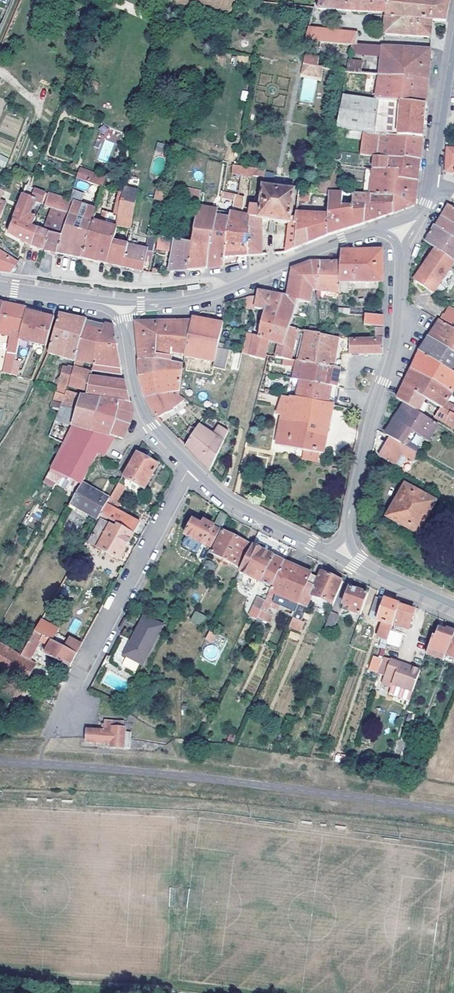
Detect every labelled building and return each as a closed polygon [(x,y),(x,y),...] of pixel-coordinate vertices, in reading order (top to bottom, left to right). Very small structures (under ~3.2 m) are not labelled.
[(386,0),(321,0),(318,10),(385,14),(386,0)] [(385,14),(385,17),(446,20),(447,17),(450,0),(386,0),(385,14)] [(446,20),(385,17),(384,36),(431,38),(432,21),(446,22),(446,20)] [(308,30),(305,42),(352,46),(355,46),(357,34),(308,30)] [(381,57),(383,47),(355,46),(352,46),(351,55),(381,57)] [(430,50),(383,47),(381,57),(380,64),(379,76),(427,80),(428,69),(430,50)] [(305,54),(302,65),(316,68),(319,58),(305,54)] [(349,62),(348,74),(379,76),(380,64),(349,62)] [(427,80),(379,76),(375,100),(402,103),(426,105),(426,97),(427,80)] [(375,100),(342,96),(336,131),(362,135),(422,139),(423,124),(426,105),(402,103),(375,100)] [(422,139),(362,135),(360,156),(373,157),(419,161),(420,151),(422,139)] [(98,158),(107,161),(114,144),(105,140),(98,158)] [(445,148),(444,174),(453,174),(453,148),(445,148)] [(343,154),(331,152),(331,157),(330,165),(337,166),(337,162),(342,163),(343,154)] [(8,156),(0,154),(0,165),(5,167),(8,156)] [(419,161),(373,157),(372,171),(397,175),(397,180),(417,182),(418,172),(419,161)] [(337,166),(330,165),(329,180),(329,182),(329,195),(339,195),(340,182),(336,181),(337,166)] [(265,171),(236,167),(232,166),(232,176),(251,178),(264,179),(265,171)] [(372,171),(366,170),(363,196),(394,197),(393,214),(398,212),(414,206),(417,182),(397,180),(397,175),(372,171)] [(91,174),(87,181),(103,187),(103,185),(105,179),(91,174)] [(70,215),(57,254),(69,256),(81,259),(93,221),(103,187),(87,181),(78,178),(75,187),(85,191),(84,194),(74,191),(70,201),(75,202),(70,215)] [(263,187),(264,179),(251,178),(248,191),(261,192),(261,187),(263,187)] [(329,195),(329,182),(320,182),(318,195),(328,197),(329,195)] [(42,205),(46,193),(30,187),(27,186),(8,235),(26,244),(31,247),(38,229),(33,228),(37,218),(29,215),(34,202),(42,205)] [(295,226),(293,225),(290,224),(294,191),(263,187),(261,187),(261,192),(259,207),(257,220),(261,221),(287,224),(286,251),(294,249),(295,226)] [(139,192),(125,188),(124,191),(118,217),(115,227),(131,229),(132,218),(138,196),(139,192)] [(163,201),(164,191),(155,189),(154,199),(163,201)] [(118,217),(124,191),(120,190),(113,216),(118,217)] [(244,198),(222,192),(221,198),(233,202),(231,206),(236,208),(235,214),(229,213),(228,219),(224,258),(246,257),(248,236),(237,236),(241,215),(244,198)] [(45,206),(53,209),(70,215),(75,202),(70,201),(49,193),(45,206)] [(185,193),(182,206),(196,209),(199,196),(185,193)] [(339,195),(329,195),(328,197),(327,215),(302,214),(295,213),(293,225),(295,226),(294,249),(301,246),(327,236),(337,232),(365,223),(365,206),(353,206),(353,196),(339,195)] [(363,196),(353,196),(353,206),(365,206),(365,223),(370,222),(393,214),(394,197),(363,196)] [(440,218),(453,226),(453,209),(447,205),(443,212),(440,218)] [(248,217),(241,215),(237,236),(248,236),(246,257),(261,256),(261,221),(257,220),(259,207),(250,206),(248,217)] [(216,217),(217,211),(198,207),(198,209),(191,245),(186,270),(202,269),(207,269),(216,217)] [(53,209),(44,231),(49,233),(44,252),(54,254),(57,254),(70,215),(53,209)] [(81,259),(95,262),(106,264),(112,241),(115,227),(118,217),(113,216),(104,213),(102,213),(99,223),(93,221),(81,259)] [(228,219),(216,217),(207,269),(211,268),(223,267),(224,258),(228,219)] [(440,218),(437,223),(435,227),(453,238),(453,226),(440,218)] [(425,243),(434,250),(453,263),(453,238),(435,227),(433,227),(429,235),(425,243)] [(44,231),(38,229),(31,247),(44,252),(49,233),(44,231)] [(149,237),(145,251),(147,252),(152,253),(155,239),(149,237)] [(191,245),(157,239),(155,251),(172,254),(169,272),(173,272),(186,270),(191,245)] [(127,245),(112,241),(106,264),(119,267),(142,272),(147,252),(145,251),(127,247),(127,245)] [(434,250),(423,266),(426,268),(416,283),(432,295),(453,263),(434,250)] [(339,263),(338,293),(348,294),(349,283),(381,283),(381,251),(368,251),(340,251),(339,263)] [(10,273),(12,270),(18,264),(0,252),(0,272),(10,273)] [(284,297),(282,296),(268,343),(278,346),(275,359),(284,360),(290,361),(297,331),(288,329),(297,300),(309,304),(311,291),(315,291),(319,262),(312,262),(292,270),(291,275),(286,297),(284,297)] [(324,262),(319,262),(315,291),(316,297),(338,301),(338,294),(338,293),(339,263),(324,262)] [(413,281),(416,283),(426,268),(423,266),(413,281)] [(268,343),(282,296),(263,293),(258,292),(257,297),(245,299),(243,306),(265,311),(258,340),(251,338),(248,357),(263,361),(268,343)] [(453,323),(453,308),(448,304),(440,317),(453,325),(453,323)] [(0,327),(0,332),(12,335),(8,354),(16,356),(27,309),(16,307),(5,305),(0,327)] [(46,347),(54,319),(39,315),(37,314),(38,312),(27,309),(16,356),(12,375),(17,377),(27,342),(46,347)] [(58,320),(48,354),(70,361),(67,368),(63,367),(56,389),(66,392),(67,393),(68,388),(73,368),(87,320),(72,317),(59,315),(58,320)] [(382,328),(382,316),(374,316),(364,316),(364,327),(382,328)] [(183,356),(183,357),(222,365),(224,350),(223,350),(217,348),(223,325),(221,325),(191,319),(190,322),(183,356)] [(87,320),(73,368),(81,371),(83,362),(93,365),(100,336),(102,336),(106,324),(96,322),(87,320)] [(453,353),(453,330),(439,321),(434,329),(428,337),(453,353)] [(135,323),(138,361),(157,360),(157,322),(145,322),(135,323)] [(171,322),(157,322),(157,360),(169,362),(170,354),(183,356),(190,322),(185,322),(171,322)] [(100,336),(93,365),(91,372),(101,373),(122,375),(114,326),(106,324),(102,336),(100,336)] [(349,341),(349,356),(367,356),(382,355),(382,330),(375,330),(374,340),(349,341)] [(320,335),(318,334),(304,332),(296,362),(339,369),(342,356),(349,356),(349,341),(320,336),(320,335)] [(241,336),(237,354),(242,355),(248,357),(251,338),(241,336)] [(428,337),(424,344),(419,352),(452,372),(453,368),(453,353),(428,337)] [(225,342),(223,350),(224,350),(230,352),(233,345),(225,342)] [(452,394),(453,391),(453,373),(452,372),(419,352),(415,361),(411,369),(452,394)] [(169,362),(157,360),(138,361),(138,368),(139,378),(180,378),(181,365),(169,362)] [(295,368),(292,380),(300,382),(336,389),(338,379),(339,369),(296,362),(290,361),(284,360),(283,366),(295,368)] [(73,368),(68,388),(87,393),(90,378),(91,373),(81,371),(73,368)] [(396,400),(405,405),(419,414),(425,400),(440,408),(434,420),(453,432),(453,409),(445,404),(452,394),(411,369),(407,377),(400,393),(396,400)] [(87,393),(86,397),(130,403),(127,391),(125,382),(124,382),(100,379),(90,378),(87,393)] [(180,378),(139,378),(144,399),(156,419),(170,411),(183,400),(178,398),(180,378)] [(300,382),(292,380),(291,388),(298,390),(300,382)] [(298,390),(296,399),(333,405),(335,395),(336,389),(300,382),(298,390)] [(66,392),(63,400),(79,404),(76,412),(72,427),(80,429),(116,438),(123,440),(129,425),(134,414),(130,403),(86,397),(78,396),(67,393),(66,392)] [(281,397),(281,398),(276,416),(281,417),(275,446),(323,455),(333,405),(296,399),(291,398),(291,400),(281,397)] [(405,405),(385,436),(391,439),(401,444),(405,438),(402,437),(408,427),(427,439),(436,426),(419,414),(405,405)] [(60,407),(55,422),(65,425),(69,410),(60,407)] [(72,427),(76,412),(71,411),(67,426),(72,427)] [(213,435),(198,426),(185,447),(200,463),(210,473),(228,433),(218,427),(213,435)] [(80,429),(72,427),(63,444),(70,448),(73,442),(80,429)] [(98,455),(104,458),(116,438),(80,429),(73,442),(98,455)] [(401,444),(391,439),(379,458),(398,469),(405,459),(412,462),(417,454),(401,444)] [(98,455),(73,442),(70,448),(59,473),(81,485),(98,455)] [(59,473),(70,448),(63,444),(63,445),(51,468),(59,473)] [(136,453),(122,477),(141,488),(144,490),(157,466),(136,453)] [(141,488),(122,477),(118,483),(125,488),(135,493),(138,492),(141,488)] [(118,483),(109,499),(116,503),(117,502),(125,488),(118,483)] [(406,491),(391,517),(415,530),(429,505),(433,498),(409,484),(406,491)] [(109,500),(81,485),(71,501),(99,518),(100,516),(106,505),(109,500)] [(388,515),(391,517),(406,491),(403,490),(388,515)] [(106,505),(115,510),(119,504),(117,502),(116,503),(109,499),(109,500),(106,505)] [(106,505),(100,516),(134,535),(140,524),(106,505)] [(432,506),(429,505),(415,530),(417,531),(432,506)] [(207,546),(210,548),(221,528),(228,517),(221,512),(213,526),(203,521),(201,525),(193,521),(185,535),(186,536),(200,543),(207,546)] [(417,531),(415,530),(391,517),(388,515),(387,518),(416,534),(417,531)] [(100,516),(99,518),(85,542),(120,561),(134,535),(100,516)] [(241,569),(252,546),(223,532),(211,554),(241,569)] [(196,551),(200,543),(186,536),(182,543),(196,551)] [(204,561),(210,548),(207,546),(200,559),(204,561)] [(241,569),(239,572),(272,589),(284,562),(252,546),(241,569)] [(193,566),(200,569),(204,561),(200,559),(197,558),(193,566)] [(204,567),(214,570),(216,563),(206,560),(204,567)] [(265,601),(261,610),(268,613),(271,606),(273,602),(295,611),(299,603),(311,576),(311,574),(284,562),(272,589),(265,601)] [(311,576),(299,603),(308,607),(312,597),(333,605),(343,582),(330,577),(320,572),(317,579),(311,576)] [(360,615),(368,594),(359,591),(349,588),(341,609),(360,615)] [(254,607),(261,610),(265,601),(258,597),(254,607)] [(387,641),(392,626),(399,605),(385,600),(376,597),(369,619),(382,623),(377,638),(387,641)] [(387,641),(386,643),(396,646),(400,634),(404,635),(406,629),(408,630),(414,610),(405,607),(399,605),(392,626),(387,641)] [(261,610),(254,607),(249,615),(257,619),(257,618),(273,626),(280,610),(271,606),(268,613),(261,610)] [(194,611),(190,621),(202,625),(206,615),(194,611)] [(327,621),(335,625),(339,616),(331,613),(327,621)] [(144,616),(124,656),(143,665),(163,626),(144,616)] [(304,623),(292,617),(288,626),(300,632),(304,623)] [(75,634),(81,621),(74,618),(69,631),(75,634)] [(332,633),(335,625),(327,621),(323,630),(332,633)] [(34,632),(76,654),(81,645),(39,623),(34,632)] [(428,649),(445,656),(453,635),(453,631),(447,628),(446,631),(439,628),(436,637),(433,636),(428,649)] [(211,642),(216,635),(209,631),(205,638),(211,642)] [(76,654),(34,632),(22,655),(21,656),(0,644),(0,669),(26,683),(36,665),(29,661),(39,644),(48,649),(45,655),(68,667),(72,660),(76,654)] [(445,656),(453,660),(453,635),(445,656)] [(428,649),(426,654),(443,660),(445,656),(428,649)] [(410,668),(382,656),(374,680),(382,683),(385,676),(394,680),(399,667),(409,671),(410,668)] [(443,660),(453,665),(453,660),(445,656),(443,660)] [(393,685),(412,692),(420,672),(410,668),(409,671),(399,667),(394,680),(385,676),(382,683),(392,687),(393,685)] [(393,685),(392,687),(389,695),(394,697),(392,701),(407,706),(412,692),(393,685)] [(49,697),(46,703),(52,706),(55,700),(49,697)] [(407,708),(396,739),(397,740),(388,763),(399,767),(418,713),(407,708)] [(87,730),(86,739),(86,742),(111,745),(111,748),(123,749),(125,729),(123,729),(124,723),(105,721),(104,731),(96,731),(87,730)]
